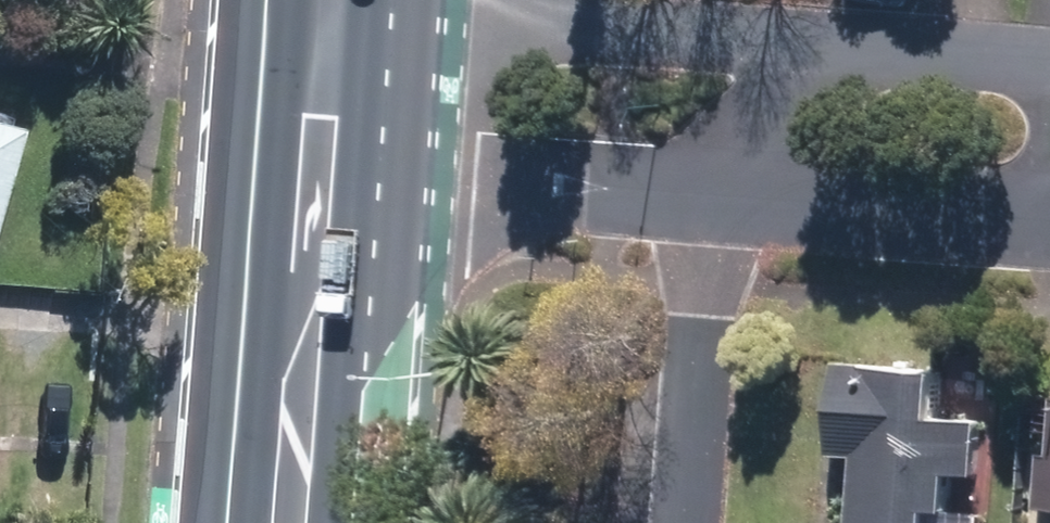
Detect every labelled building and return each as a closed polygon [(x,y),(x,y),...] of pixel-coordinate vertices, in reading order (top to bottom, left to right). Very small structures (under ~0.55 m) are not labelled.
[(18,130),(0,125),(0,198),(18,130)] [(847,363),(842,452),(866,454),(862,522),(936,522),(937,507),(956,509),(958,470),(979,471),(982,421),(942,419),(945,368),(847,363)]
